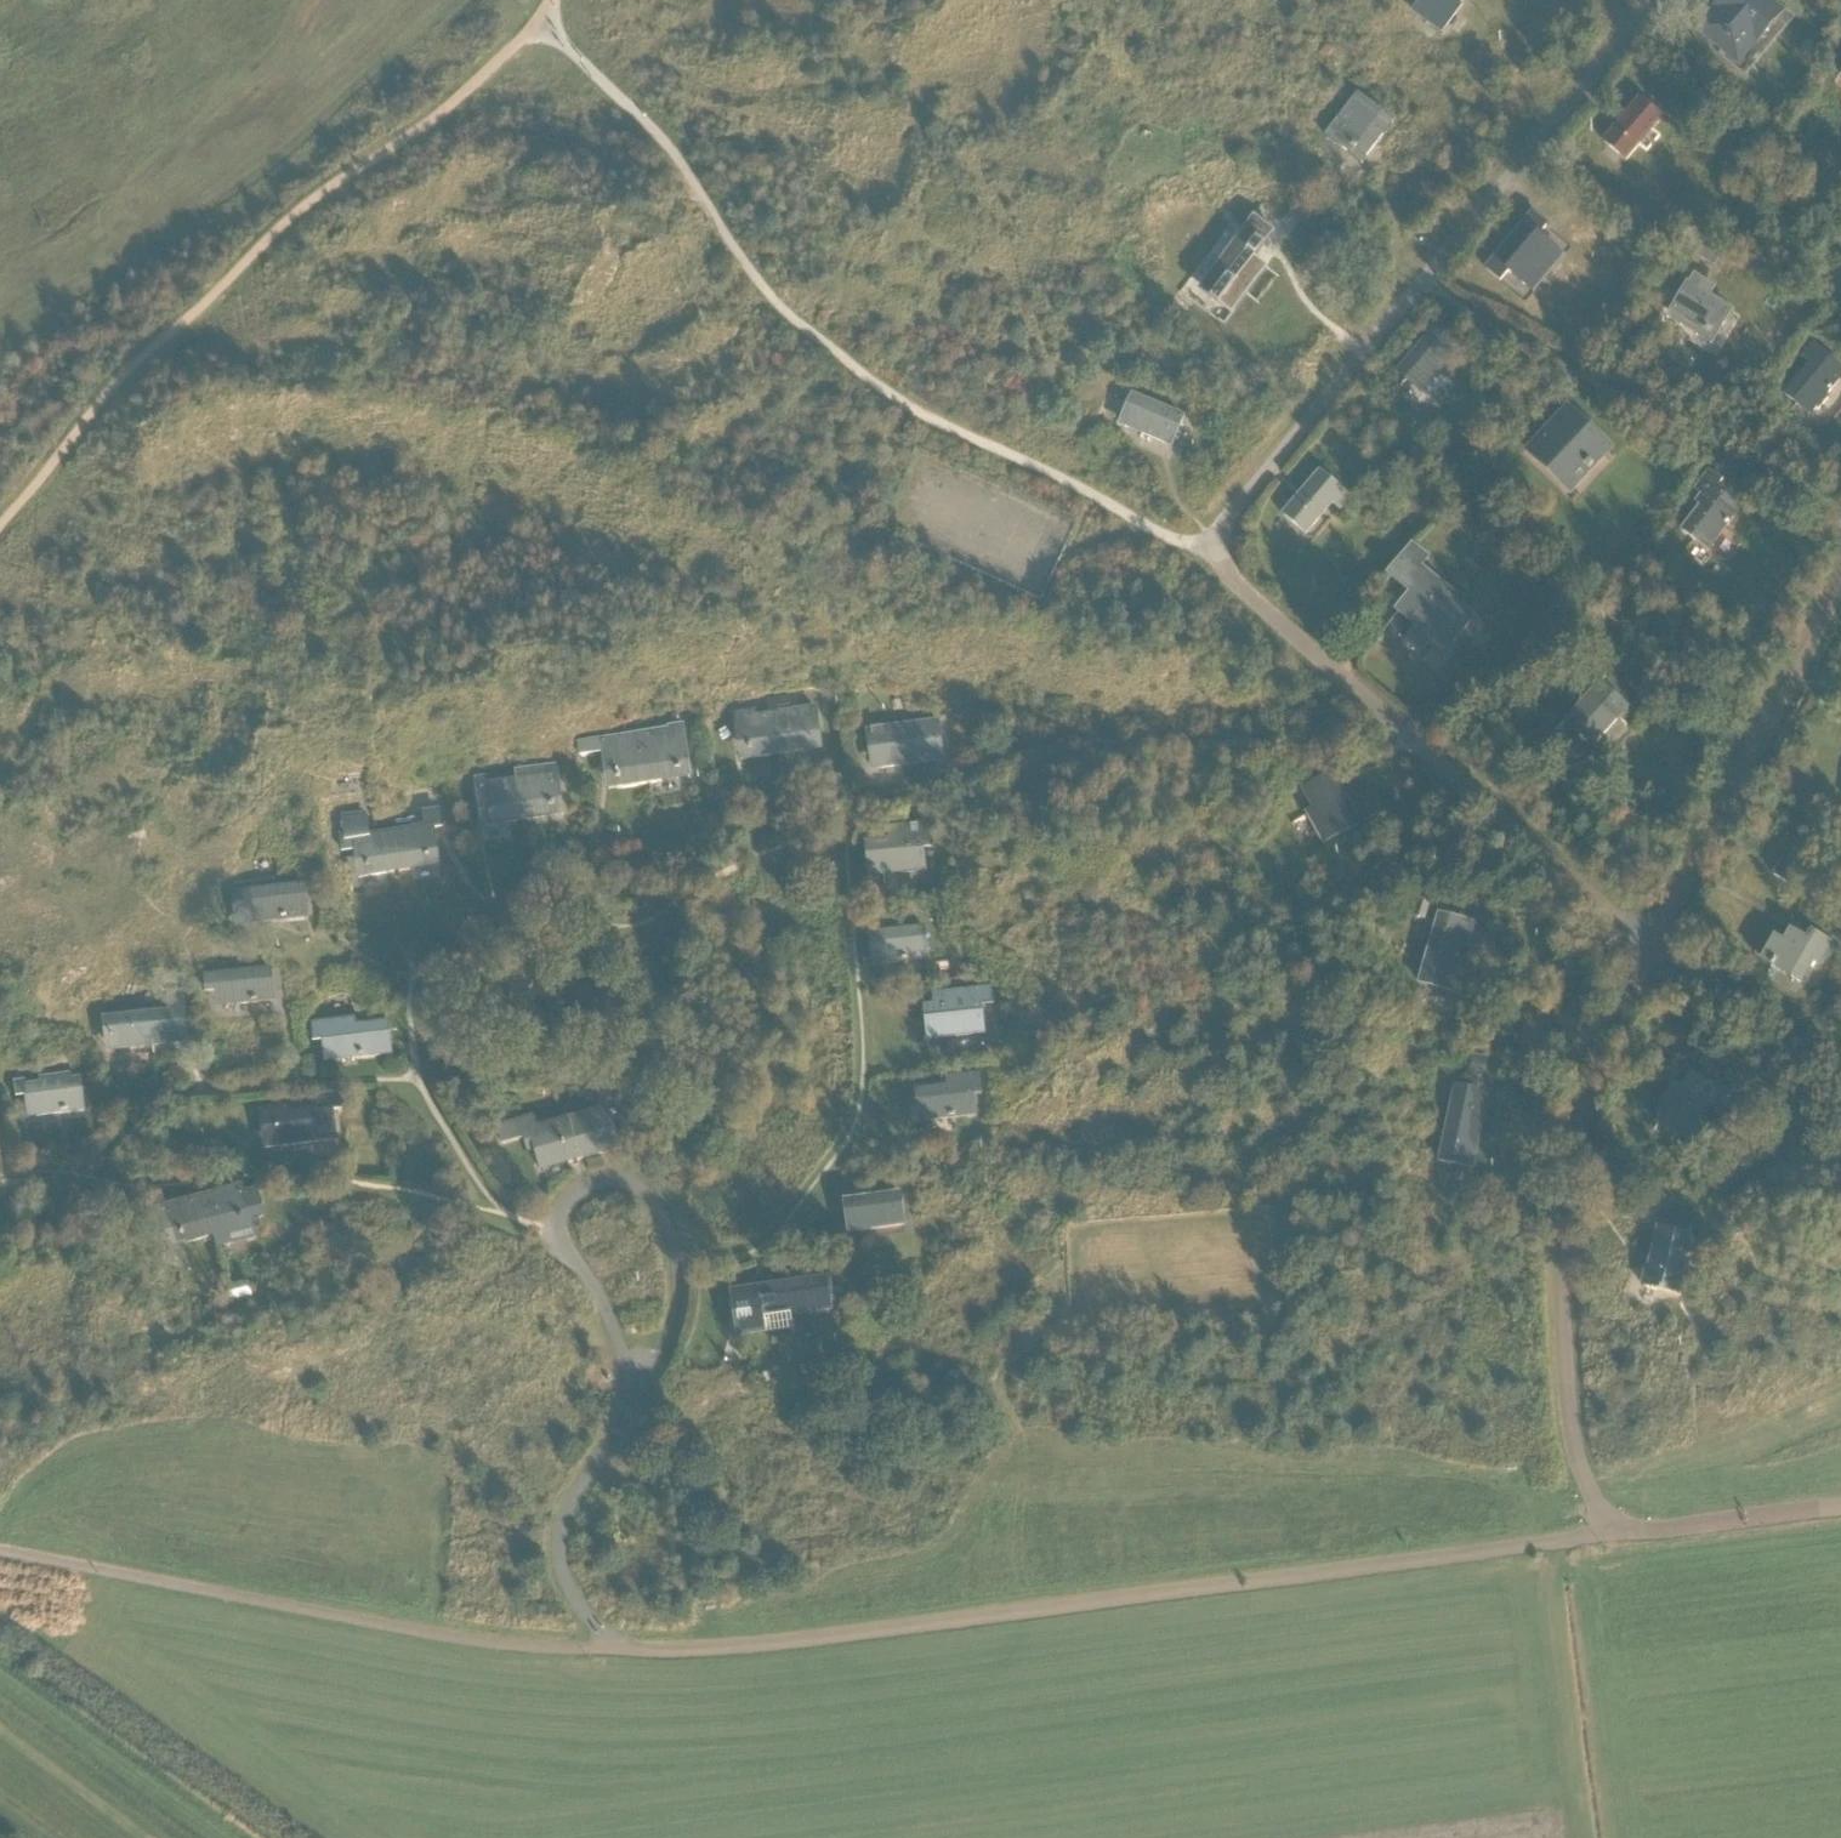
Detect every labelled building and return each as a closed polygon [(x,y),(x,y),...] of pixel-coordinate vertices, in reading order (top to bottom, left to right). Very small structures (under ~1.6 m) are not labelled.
[(1414,12),(1442,33),(1459,9),(1458,8),(1463,0),(1423,0),(1414,12)] [(1693,30),(1717,51),(1735,30),(1750,43),(1779,8),(1770,0),(1719,0),(1693,30)] [(1393,123),(1357,96),(1326,137),(1362,164),(1393,123)] [(1662,120),(1640,101),(1604,143),(1626,162),(1662,120)] [(1747,133),(1737,144),(1747,153),(1756,142),(1747,133)] [(1533,215),(1487,270),(1501,282),(1509,273),(1525,286),(1555,250),(1540,236),(1547,227),(1533,215)] [(1232,246),(1198,291),(1232,317),(1236,312),(1268,268),(1267,267),(1256,259),(1276,232),(1254,216),(1232,246)] [(1720,259),(1705,250),(1698,260),(1714,269),(1720,259)] [(1732,311),(1717,302),(1710,298),(1716,289),(1695,276),(1689,285),(1688,284),(1671,311),(1715,338),(1732,311)] [(1434,331),(1398,373),(1411,384),(1415,379),(1426,388),(1458,351),(1434,331)] [(1803,357),(1812,364),(1786,395),(1798,405),(1801,401),(1813,412),(1816,408),(1818,411),(1829,398),(1826,396),(1829,393),(1830,393),(1832,390),(1832,389),(1840,379),(1833,373),(1838,367),(1813,346),(1803,357)] [(1501,370),(1494,382),(1507,389),(1514,378),(1501,370)] [(1120,425),(1171,447),(1184,418),(1132,396),(1120,425)] [(1555,434),(1550,429),(1528,452),(1550,473),(1554,468),(1569,482),(1584,466),(1590,472),(1610,450),(1573,415),(1555,434)] [(1320,474),(1284,516),(1306,535),(1320,519),(1313,513),(1326,498),(1333,504),(1340,511),(1349,500),(1342,494),(1342,493),(1320,474)] [(1698,537),(1711,547),(1737,513),(1730,507),(1735,501),(1718,488),(1722,483),(1710,474),(1697,491),(1703,496),(1697,504),(1702,507),(1683,531),(1695,541),(1698,537)] [(1451,647),(1474,619),(1401,560),(1388,575),(1411,594),(1397,611),(1434,640),(1448,652),(1451,647)] [(1684,630),(1676,640),(1686,647),(1693,638),(1684,630)] [(1584,688),(1591,694),(1565,723),(1593,748),(1628,709),(1601,684),(1604,680),(1597,674),(1584,688)] [(789,696),(768,699),(770,709),(776,708),(777,708),(790,706),(789,696)] [(776,714),(782,755),(793,753),(792,744),(820,740),(816,709),(776,714)] [(782,755),(776,714),(755,717),(755,712),(735,715),(737,732),(746,731),(750,759),(782,755)] [(938,721),(868,731),(871,755),(877,754),(879,769),(921,763),(919,754),(926,754),(926,755),(933,754),(934,762),(944,760),(938,721)] [(662,729),(642,731),(649,782),(661,780),(660,771),(688,767),(682,724),(661,727),(662,729)] [(649,782),(642,731),(600,737),(603,754),(604,759),(614,758),(618,786),(649,782)] [(593,738),(577,741),(580,758),(596,755),(593,738)] [(556,764),(514,770),(516,781),(518,781),(523,821),(535,820),(534,811),(562,807),(557,775),(556,764)] [(486,775),(476,776),(478,787),(480,799),(484,827),(493,826),(523,821),(518,781),(516,781),(491,785),(492,786),(488,786),(487,785),(486,775)] [(1304,790),(1315,809),(1307,813),(1322,839),(1343,827),(1345,831),(1359,824),(1332,775),(1304,790)] [(434,829),(441,828),(439,811),(425,813),(427,827),(394,832),(399,870),(411,868),(410,862),(438,858),(434,829)] [(399,870),(394,832),(370,835),(367,814),(342,818),(344,831),(339,832),(342,853),(364,850),(368,874),(399,870)] [(925,869),(923,850),(931,849),(928,825),(919,827),(919,825),(911,826),(912,827),(889,830),(890,842),(867,845),(869,860),(878,859),(880,875),(925,869)] [(1783,861),(1774,876),(1787,883),(1795,868),(1783,861)] [(308,917),(304,886),(233,894),(235,909),(257,907),(259,922),(308,917)] [(1431,903),(1418,899),(1413,918),(1426,922),(1431,903)] [(1440,915),(1419,983),(1431,986),(1433,981),(1451,987),(1463,946),(1454,943),(1461,921),(1440,915)] [(924,929),(870,935),(871,950),(877,950),(879,965),(920,961),(919,952),(927,951),(924,929)] [(1776,937),(1763,960),(1772,965),(1771,967),(1774,968),(1774,966),(1792,976),(1791,978),(1802,983),(1814,962),(1819,965),(1832,943),(1816,934),(1811,942),(1792,931),(1785,943),(1776,937)] [(274,1001),(271,970),(206,977),(207,992),(226,990),(228,1006),(274,1001)] [(938,1039),(983,1034),(981,1008),(994,1007),(992,990),(933,997),(935,1008),(925,1009),(927,1024),(936,1023),(938,1039)] [(173,1040),(174,1044),(188,1043),(183,992),(168,993),(170,1013),(117,1018),(105,1019),(107,1037),(124,1035),(126,1049),(167,1045),(166,1041),(173,1040)] [(355,1020),(313,1024),(314,1040),(324,1039),(325,1047),(333,1046),(335,1061),(382,1056),(381,1045),(391,1044),(389,1023),(356,1026),(355,1020)] [(1470,1074),(1484,1077),(1488,1061),(1473,1058),(1470,1074)] [(83,1111),(79,1078),(70,1079),(69,1074),(13,1082),(15,1098),(25,1096),(25,1102),(34,1101),(36,1117),(83,1111)] [(948,1087),(917,1091),(919,1107),(924,1106),(926,1122),(968,1116),(967,1107),(975,1106),(974,1096),(983,1095),(980,1075),(947,1079),(948,1087)] [(1479,1121),(1485,1094),(1457,1088),(1441,1161),(1453,1164),(1454,1159),(1473,1163),(1482,1122),(1479,1121)] [(286,1109),(262,1112),(264,1130),(279,1128),(281,1147),(288,1146),(329,1141),(328,1132),(335,1131),(333,1111),(343,1110),(342,1098),(318,1101),(319,1111),(287,1115),(286,1109)] [(608,1110),(569,1121),(580,1160),(619,1149),(608,1110)] [(541,1171),(580,1160),(569,1121),(537,1130),(533,1119),(498,1128),(503,1145),(525,1139),(529,1153),(536,1151),(541,1171)] [(243,1186),(203,1197),(214,1237),(217,1248),(233,1244),(230,1234),(241,1231),(241,1234),(255,1230),(252,1220),(264,1217),(257,1192),(245,1195),(243,1186)] [(162,1195),(148,1198),(151,1211),(156,1230),(178,1224),(184,1245),(214,1237),(203,1197),(172,1205),(165,1207),(162,1195)] [(904,1226),(900,1195),(845,1202),(847,1217),(857,1216),(859,1232),(904,1226)] [(1669,1209),(1666,1221),(1687,1226),(1690,1214),(1669,1209)] [(1644,1287),(1680,1296),(1694,1237),(1658,1228),(1644,1287)] [(1699,1248),(1697,1257),(1710,1260),(1712,1252),(1699,1248)] [(756,1289),(758,1303),(737,1306),(740,1332),(767,1328),(766,1319),(807,1313),(806,1304),(812,1303),(812,1304),(813,1304),(813,1301),(830,1299),(827,1279),(756,1289)]
